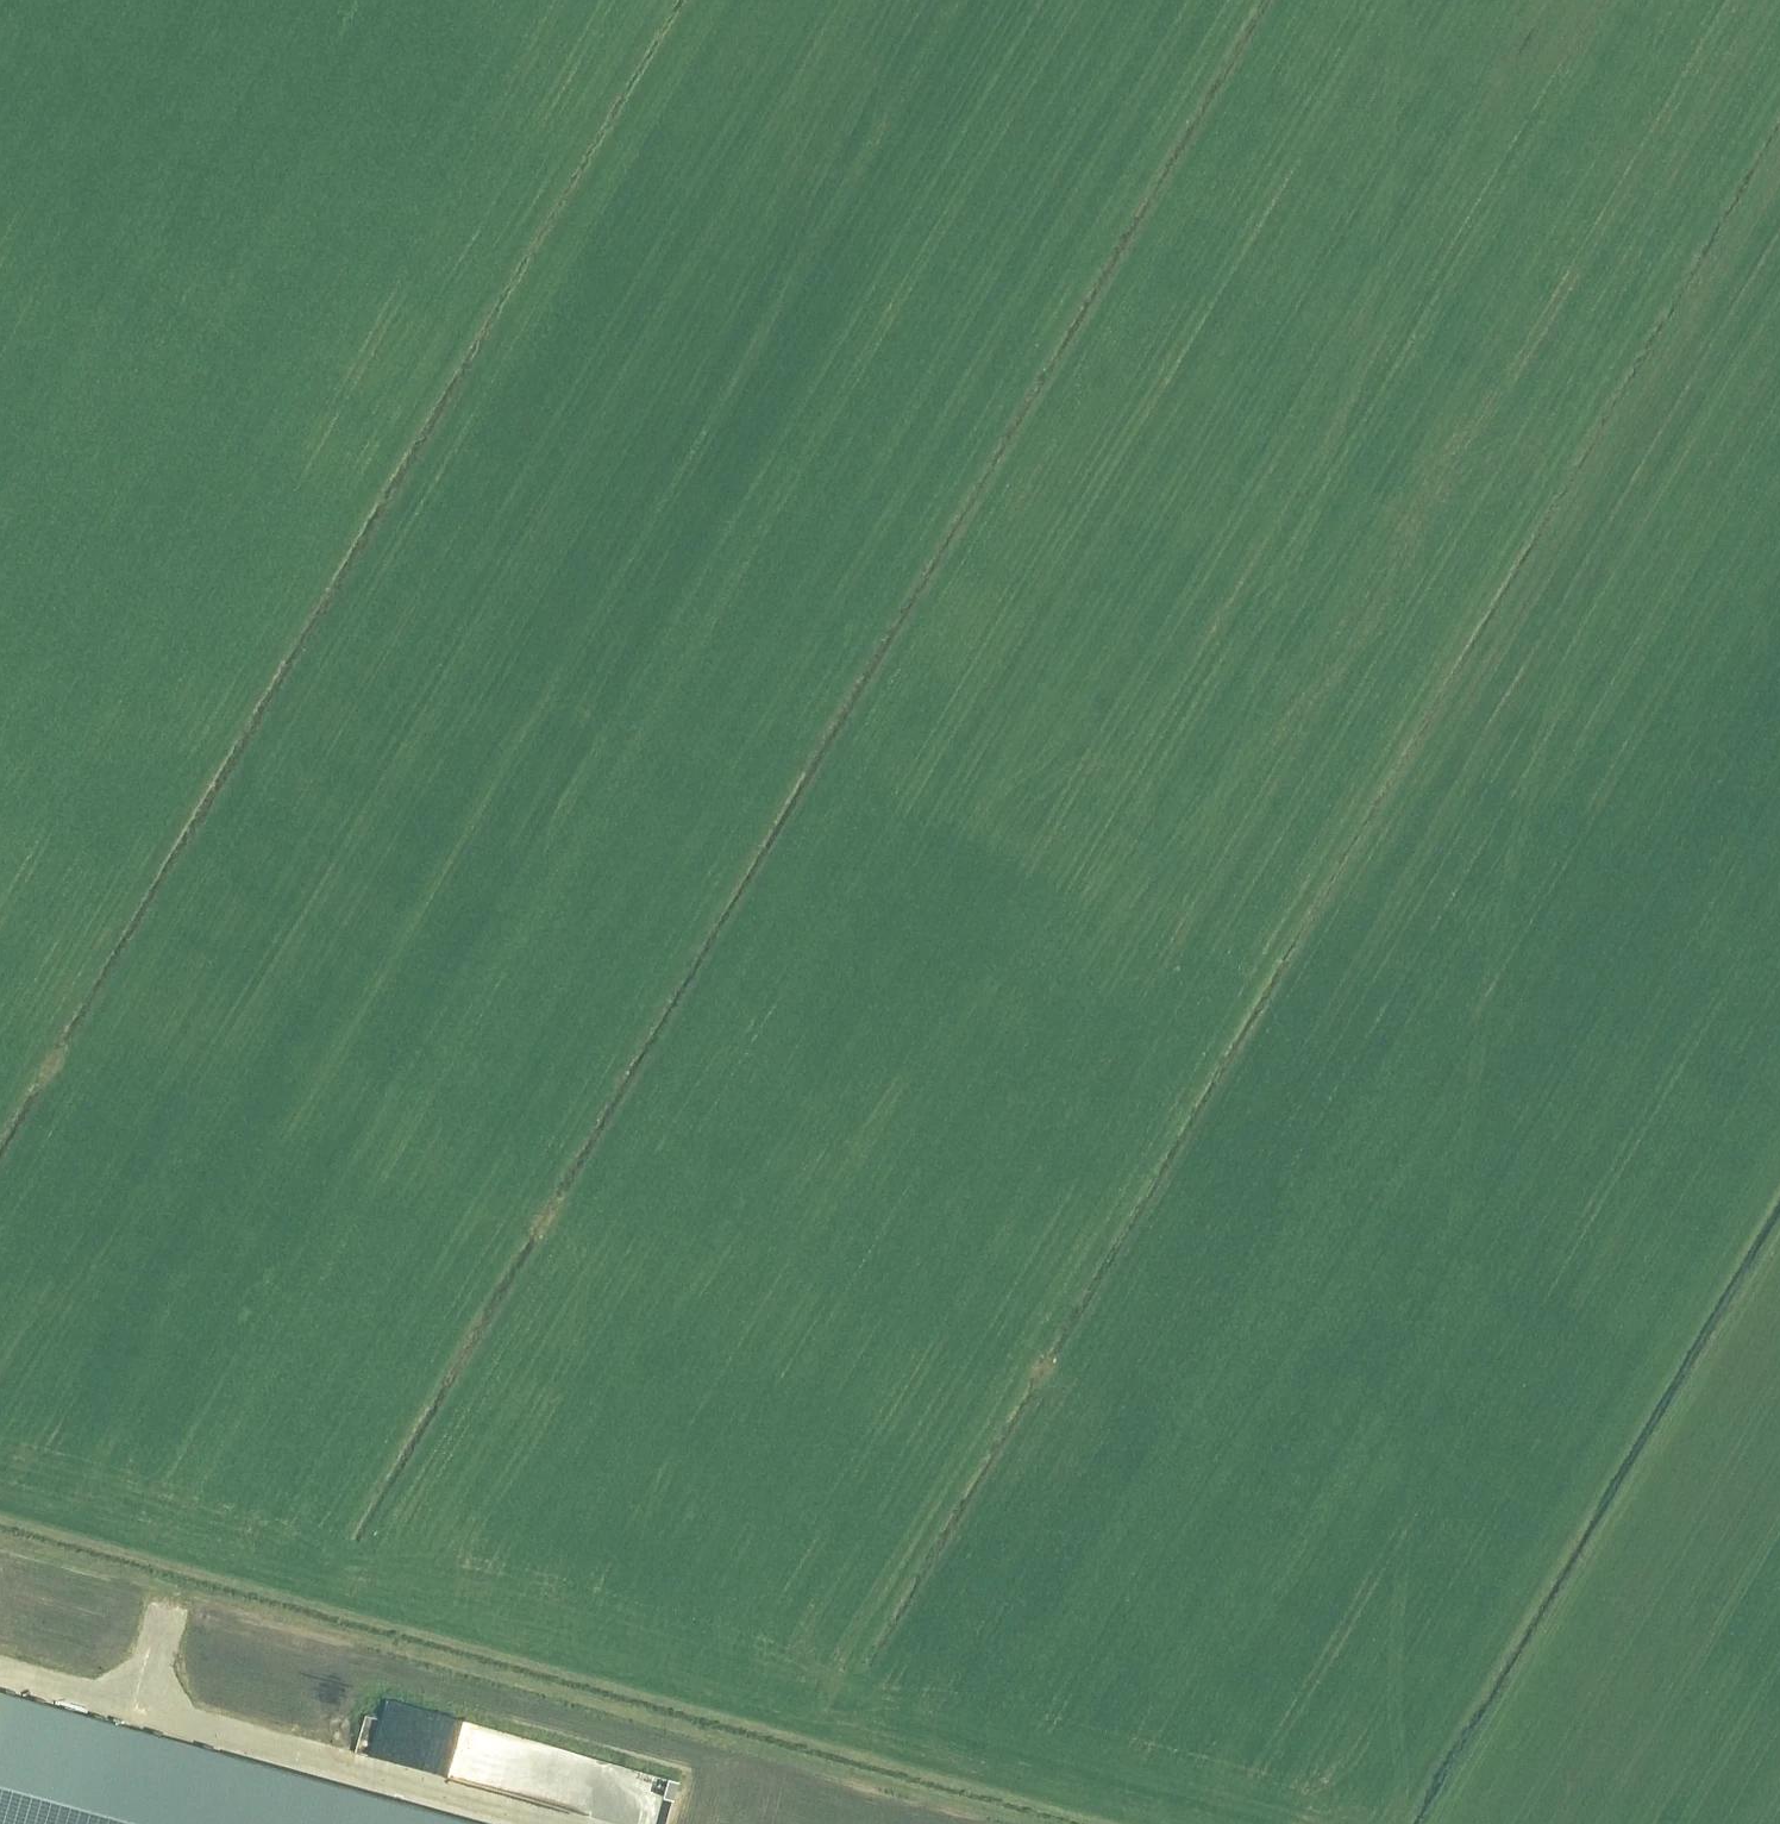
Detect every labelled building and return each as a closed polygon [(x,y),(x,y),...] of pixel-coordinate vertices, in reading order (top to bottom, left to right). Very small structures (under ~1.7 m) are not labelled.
[(0,1692),(0,1823),(479,1823),(0,1692)] [(517,1735),(507,1790),(599,1806),(605,1766),(579,1762),(581,1746),(517,1735)] [(674,1799),(680,1781),(671,1778),(666,1797),(674,1799)]
